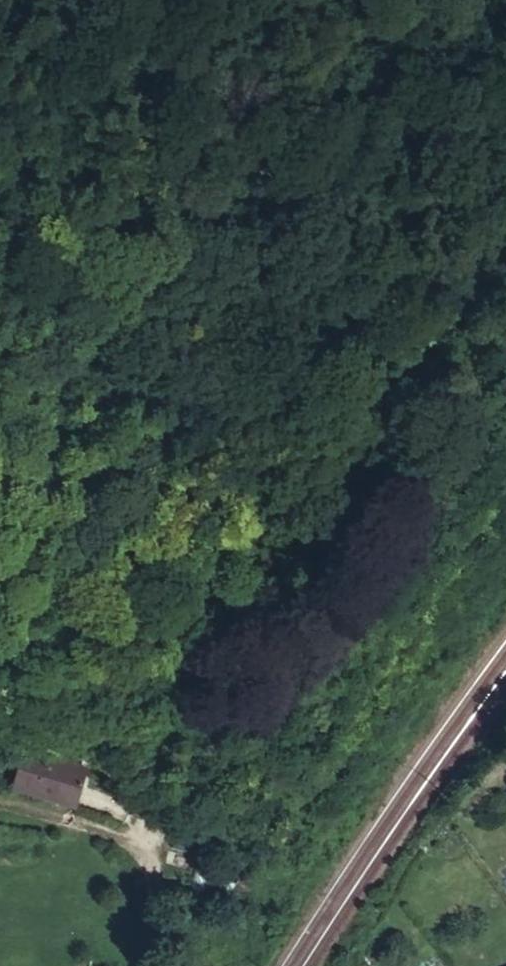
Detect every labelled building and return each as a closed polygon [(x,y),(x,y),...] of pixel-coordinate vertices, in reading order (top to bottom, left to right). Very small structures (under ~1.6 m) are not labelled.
[(83,811),(94,773),(34,757),(23,794),(83,811)]
